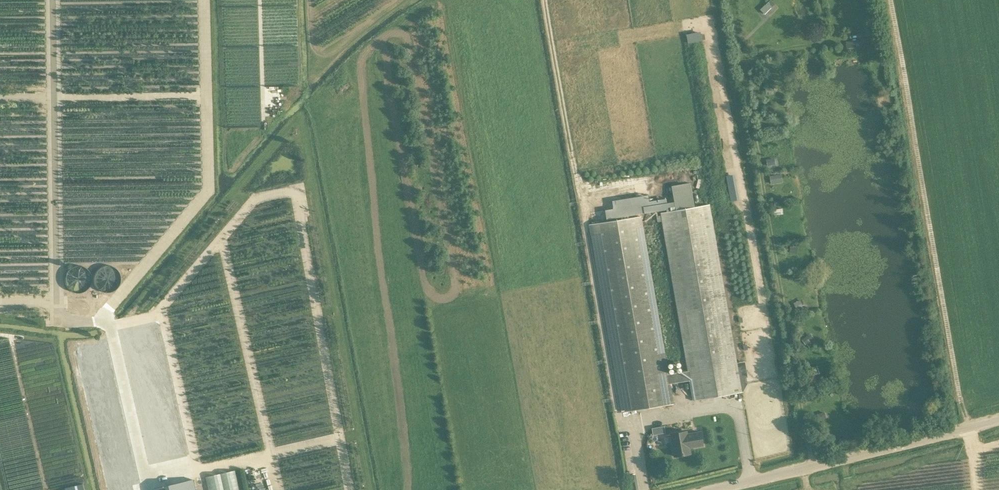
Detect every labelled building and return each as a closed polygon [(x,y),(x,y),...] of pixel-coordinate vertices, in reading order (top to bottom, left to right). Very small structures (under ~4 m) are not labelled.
[(771,0),(770,0),(766,4),(770,8),(775,3),(771,0)] [(685,32),(685,42),(700,41),(700,31),(685,32)] [(613,209),(605,211),(606,220),(674,208),(675,211),(685,209),(694,207),(690,184),(671,188),(673,202),(666,203),(665,199),(648,202),(647,195),(611,201),(613,209)] [(642,216),(593,224),(625,412),(674,404),(670,384),(690,381),(694,401),(742,392),(710,205),(694,207),(685,209),(675,211),(662,213),(688,371),(669,374),(642,216)] [(73,288),(79,291),(86,278),(89,271),(77,265),(70,279),(75,282),(73,288)] [(799,300),(793,303),(797,311),(803,308),(799,300)] [(812,340),(808,335),(802,340),(806,344),(812,340)] [(806,369),(809,377),(817,374),(814,367),(806,369)] [(665,433),(664,426),(652,428),(653,435),(665,433)] [(701,432),(687,435),(687,432),(671,434),(675,457),(690,454),(689,447),(693,446),(693,447),(703,446),(701,432)] [(205,476),(208,489),(240,489),(236,470),(205,476)] [(153,488),(154,489),(196,489),(193,479),(153,488)]
